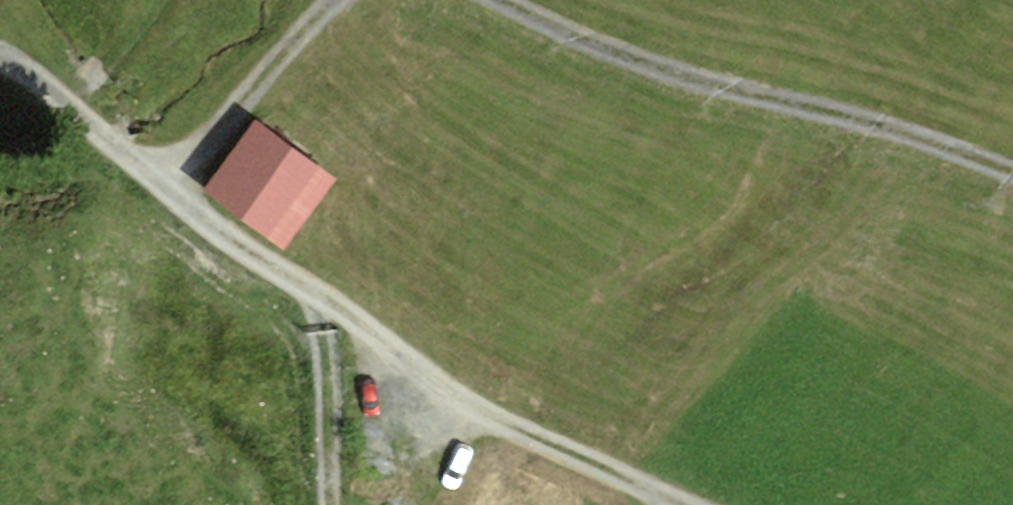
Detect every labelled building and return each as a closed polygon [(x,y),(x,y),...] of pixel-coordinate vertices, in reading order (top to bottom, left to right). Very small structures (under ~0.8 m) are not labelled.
[(339,182),(255,117),(202,186),(285,250),(339,182)]
